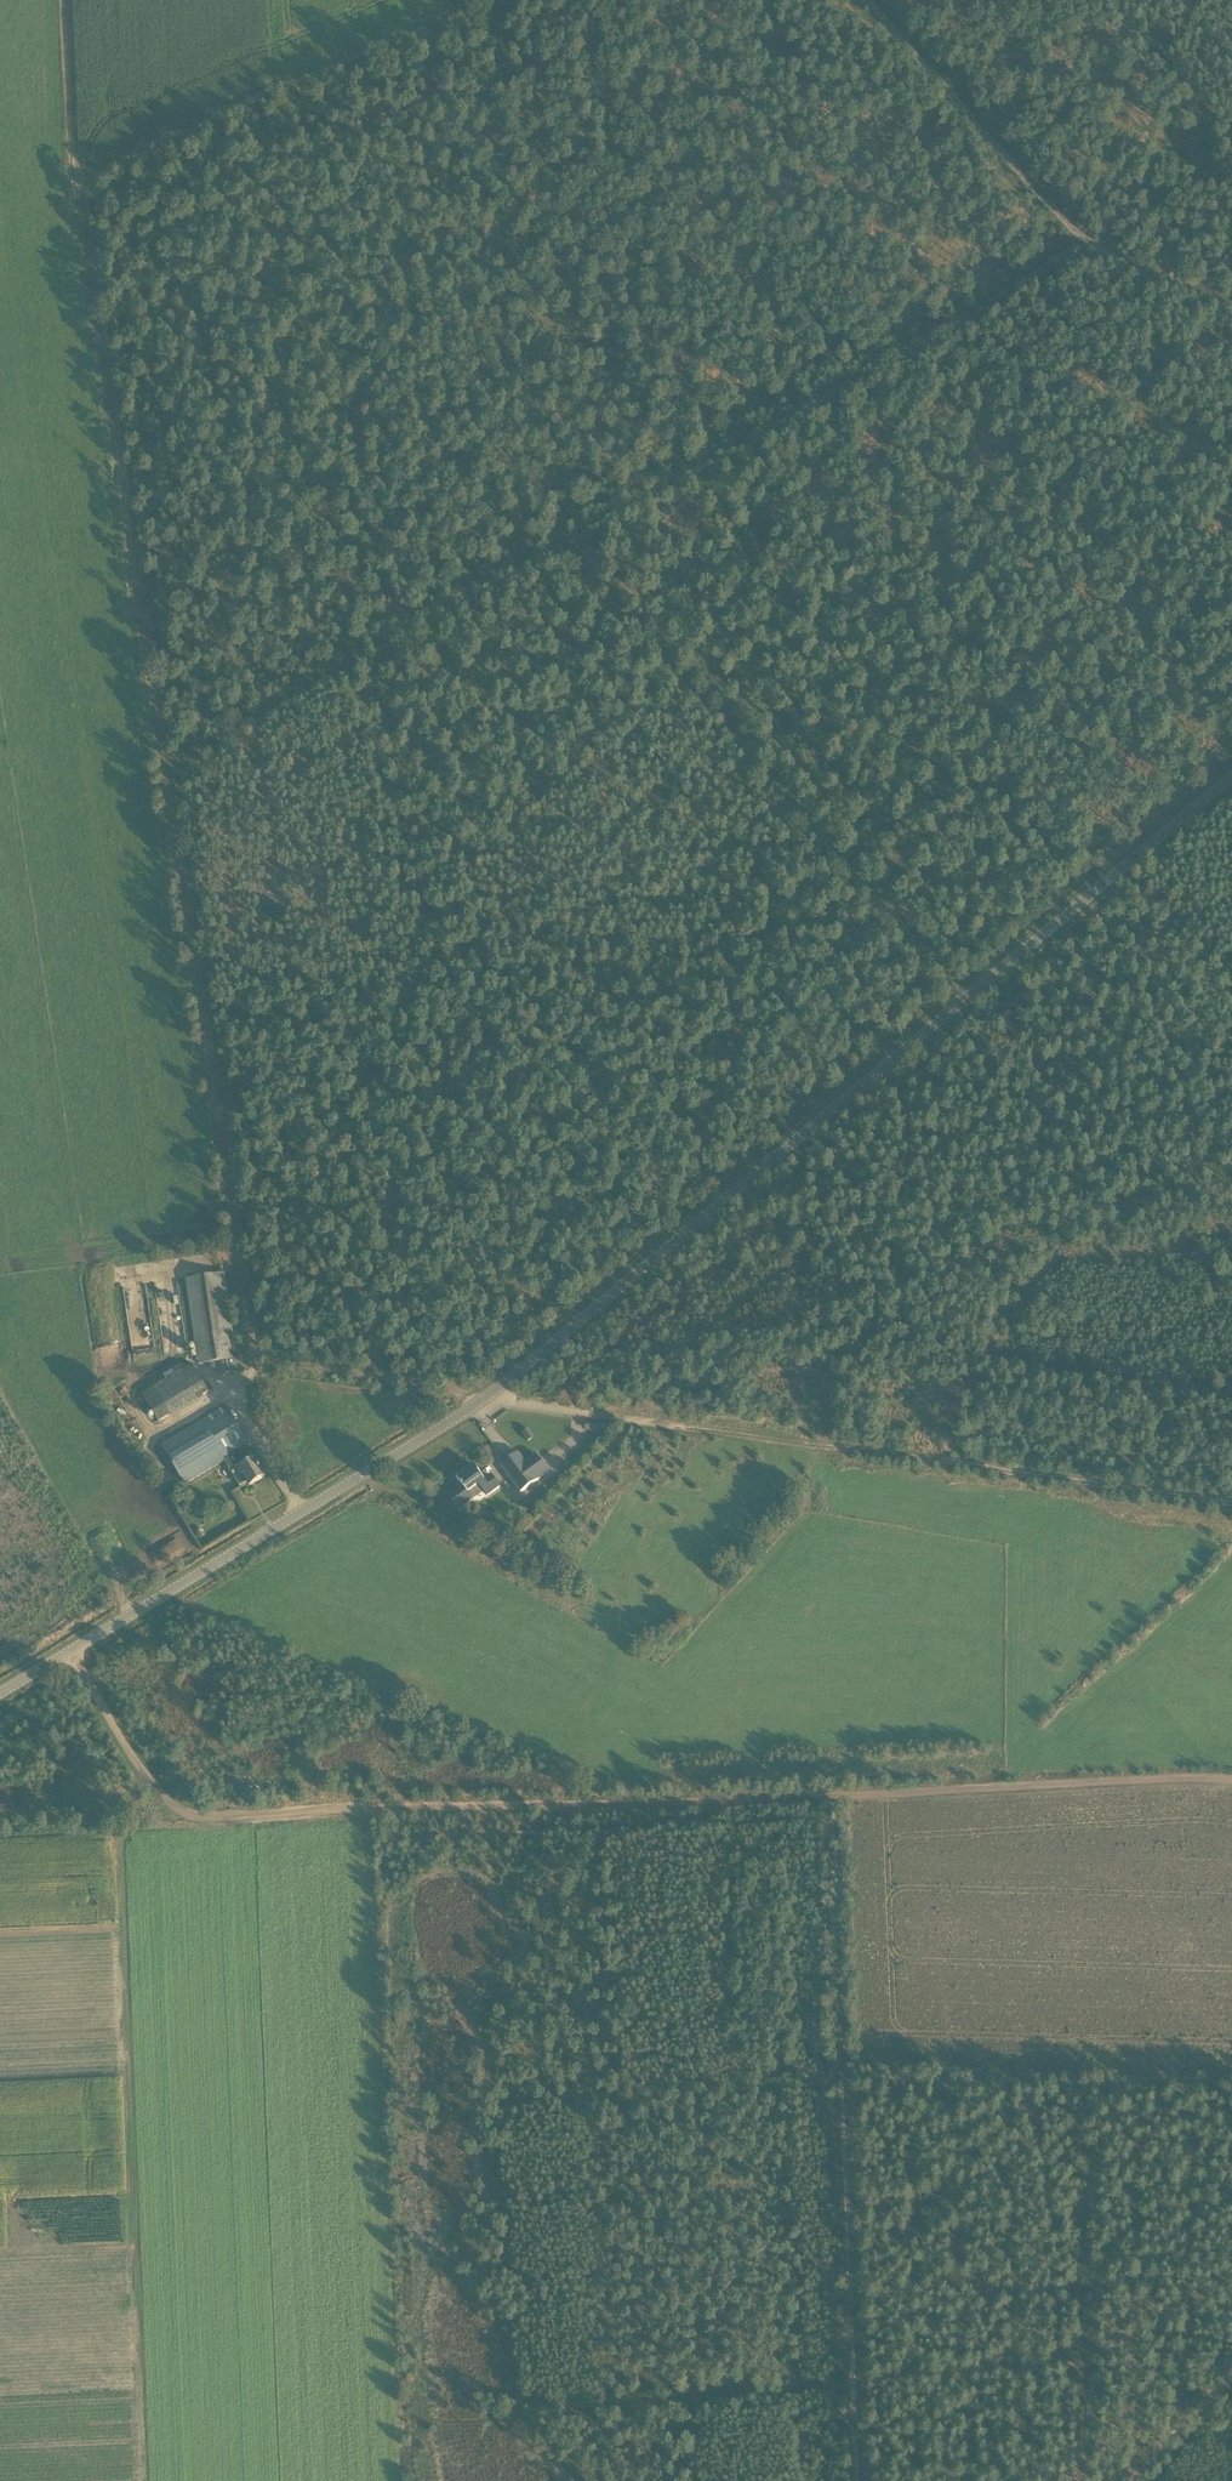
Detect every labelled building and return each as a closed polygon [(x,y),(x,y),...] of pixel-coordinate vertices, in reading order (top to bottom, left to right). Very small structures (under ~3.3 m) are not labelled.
[(185,1279),(198,1365),(215,1363),(217,1375),(238,1372),(224,1274),(185,1279)] [(175,1373),(141,1394),(159,1423),(209,1393),(192,1364),(185,1368),(182,1364),(173,1369),(175,1373)] [(215,1413),(161,1445),(179,1475),(185,1485),(225,1461),(240,1487),(248,1482),(250,1486),(265,1477),(253,1456),(254,1456),(225,1407),(215,1413)] [(595,1424),(594,1432),(603,1433),(604,1425),(595,1424)] [(521,1433),(527,1441),(534,1437),(528,1429),(521,1433)] [(500,1466),(521,1493),(549,1472),(536,1455),(525,1463),(518,1453),(500,1466)] [(448,1495),(458,1509),(472,1499),(468,1493),(479,1485),(488,1496),(500,1487),(493,1479),(487,1483),(474,1466),(457,1478),(462,1485),(448,1495)] [(202,1530),(196,1534),(198,1538),(205,1534),(202,1530)]
